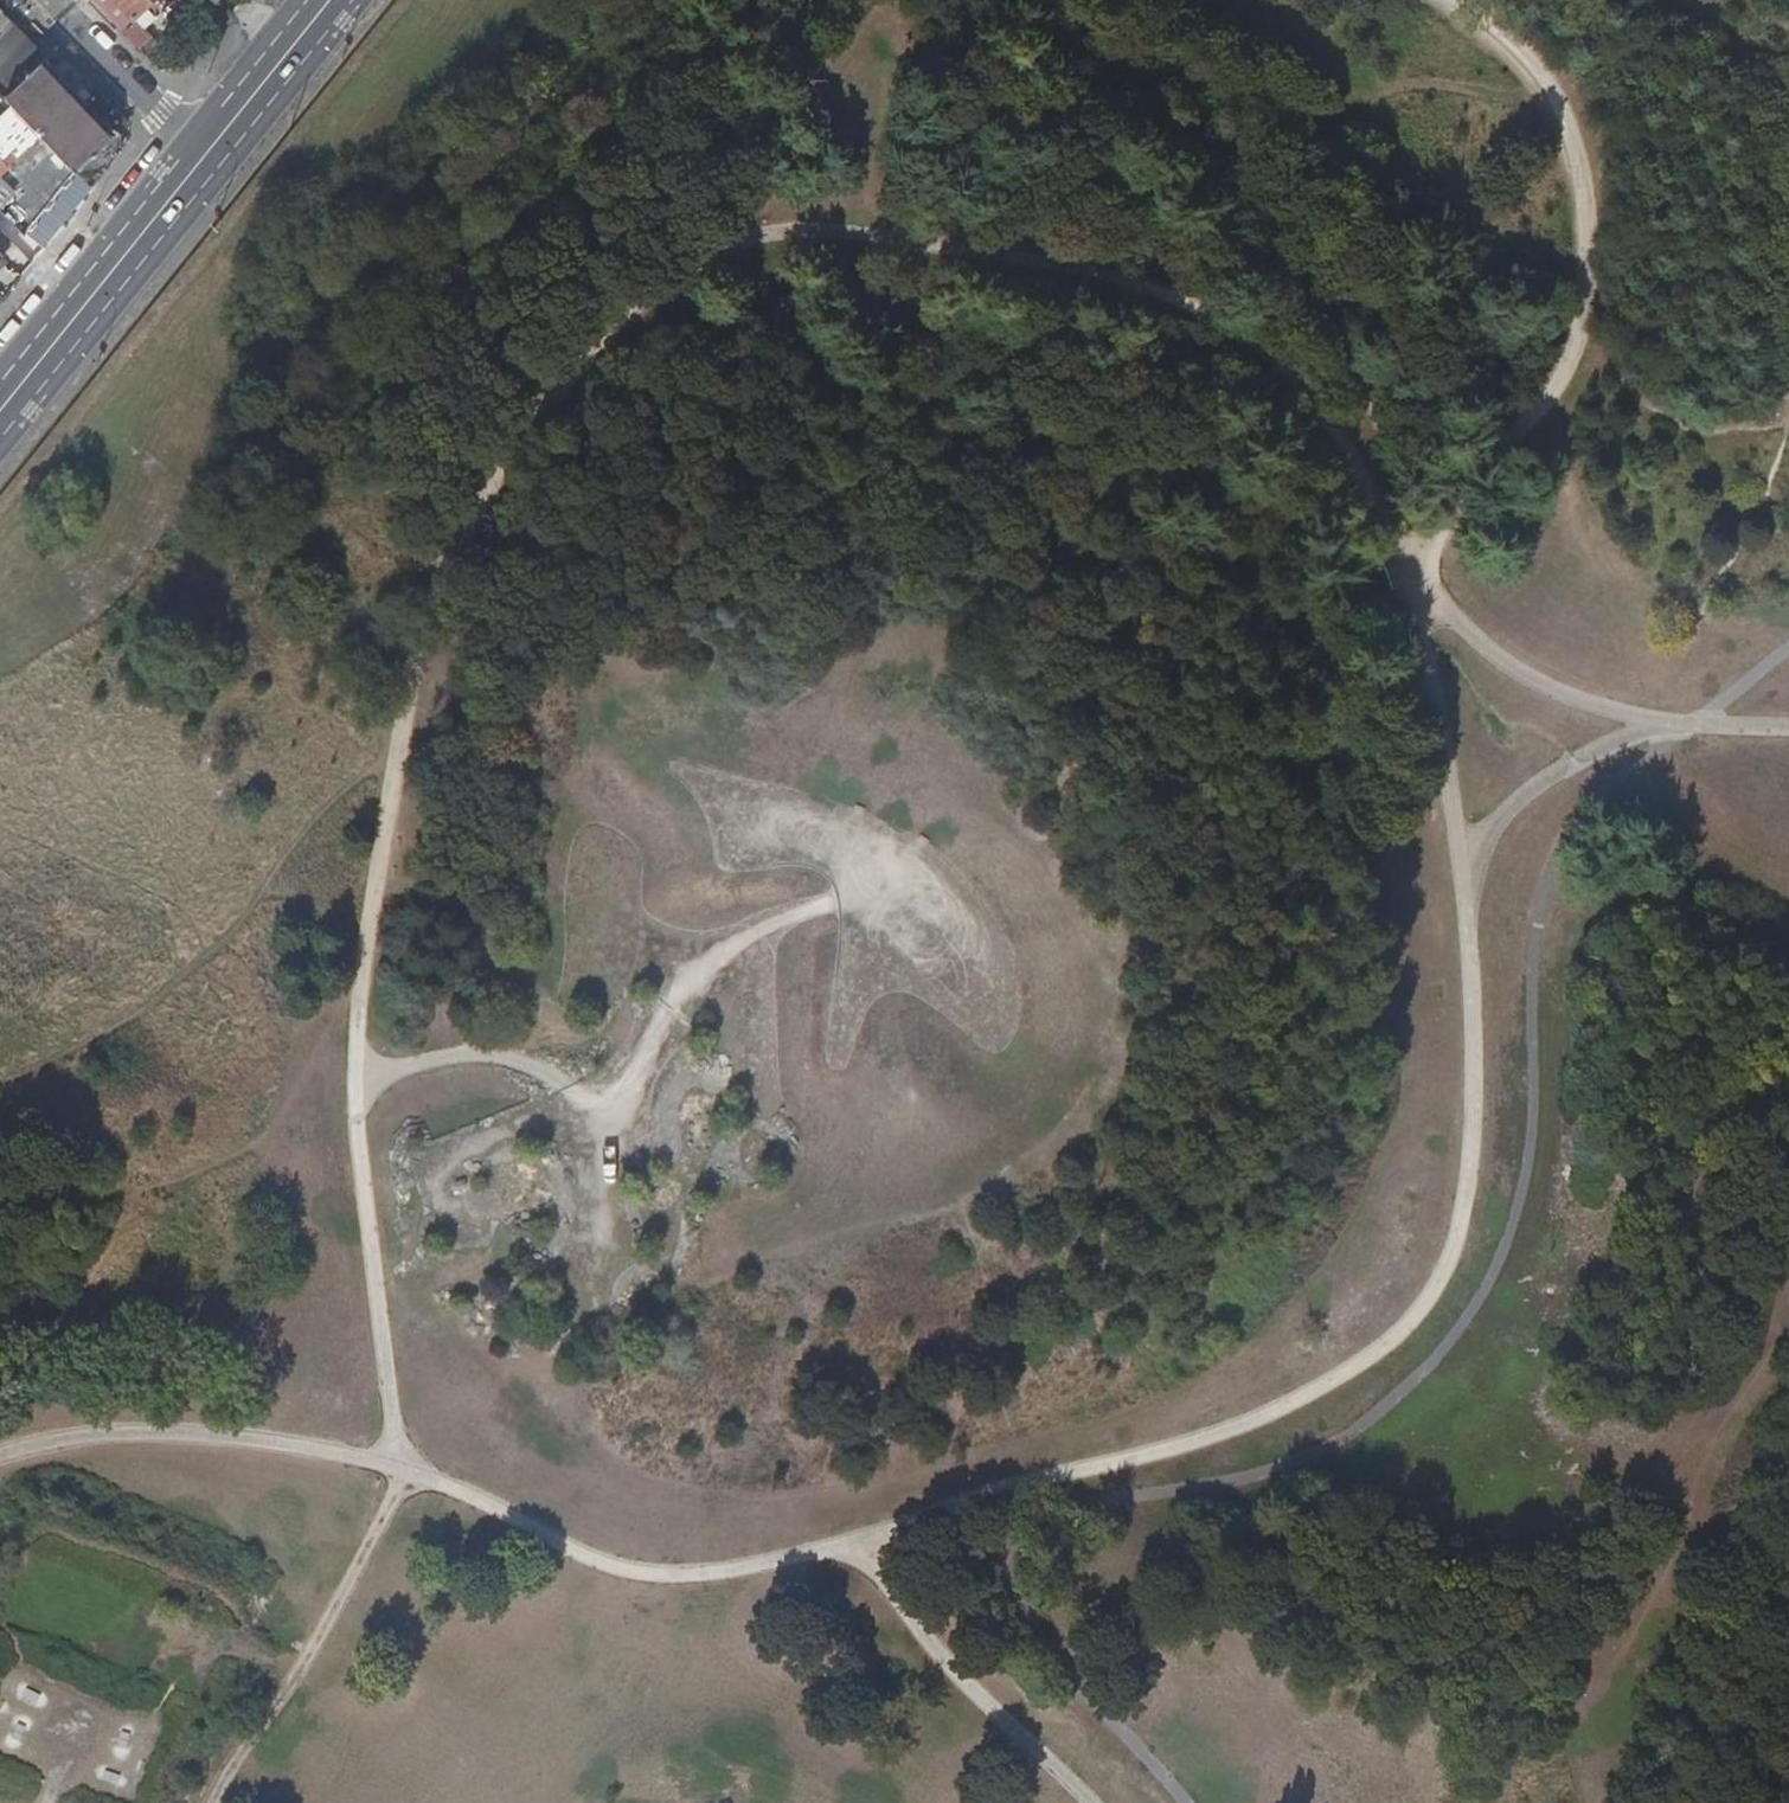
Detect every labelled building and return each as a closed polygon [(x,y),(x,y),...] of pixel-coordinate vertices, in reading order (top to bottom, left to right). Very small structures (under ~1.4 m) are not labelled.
[(120,31),(153,0),(89,0),(120,31)] [(49,60),(2,13),(0,15),(0,98),(4,101),(49,60)] [(71,172),(88,190),(133,134),(56,53),(49,60),(4,101),(11,110),(27,127),(35,135),(71,172)] [(11,110),(0,121),(0,129),(11,140),(27,127),(11,110)] [(6,145),(14,155),(35,135),(27,127),(11,140),(6,145)] [(71,172),(35,135),(14,155),(5,165),(0,161),(0,211),(21,232),(71,172)]
